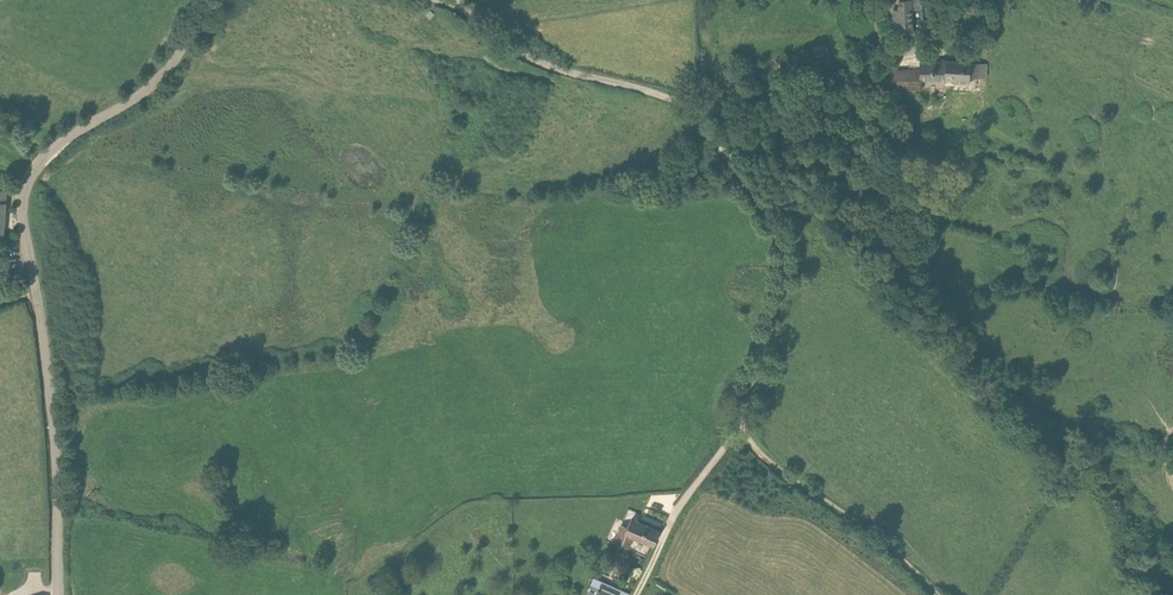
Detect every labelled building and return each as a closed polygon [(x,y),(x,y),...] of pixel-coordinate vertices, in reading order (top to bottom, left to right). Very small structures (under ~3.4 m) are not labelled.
[(911,10),(913,10),(913,2),(911,2),(911,1),(898,2),(899,9),(895,10),(896,32),(912,31),(911,10)] [(947,22),(965,22),(966,7),(948,5),(947,22)] [(825,59),(822,49),(815,51),(817,60),(825,59)] [(949,65),(950,61),(942,60),(941,63),(920,62),(919,70),(882,69),(882,75),(863,75),(863,91),(919,90),(919,78),(945,79),(944,82),(955,83),(955,82),(953,82),(954,65),(949,65)] [(970,76),(971,62),(950,61),(949,65),(954,65),(953,82),(955,82),(955,83),(969,84),(970,76)] [(895,114),(907,115),(908,104),(896,103),(895,114)] [(653,543),(659,531),(631,519),(628,527),(622,525),(615,540),(628,546),(633,535),(653,543)] [(597,593),(599,587),(616,594),(619,594),(622,590),(594,578),(588,589),(597,593)]
